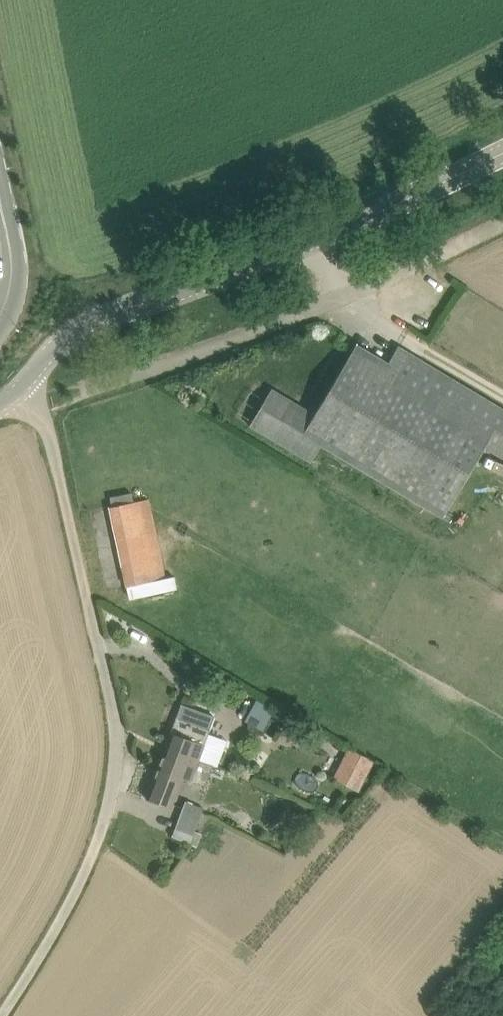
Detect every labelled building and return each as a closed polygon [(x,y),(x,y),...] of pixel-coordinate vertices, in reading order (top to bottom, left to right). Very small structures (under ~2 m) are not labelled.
[(342,367),(314,414),(271,388),(250,425),(311,461),(321,444),(443,517),(485,446),(502,457),(502,408),(398,346),(388,363),(356,344),(342,367)] [(112,507),(110,507),(127,586),(166,578),(150,498),(133,502),(112,507)] [(255,699),(247,721),(265,728),(273,706),(255,699)] [(176,717),(158,767),(178,775),(186,755),(198,760),(199,759),(215,716),(182,703),(176,717)] [(218,764),(228,739),(210,732),(200,757),(218,764)] [(359,790),(375,760),(348,747),(333,777),(359,790)] [(158,767),(146,798),(172,807),(182,778),(190,781),(191,779),(206,785),(213,764),(199,759),(198,760),(186,755),(178,775),(158,767)] [(204,807),(186,800),(173,836),(197,845),(202,833),(195,830),(204,807)]
